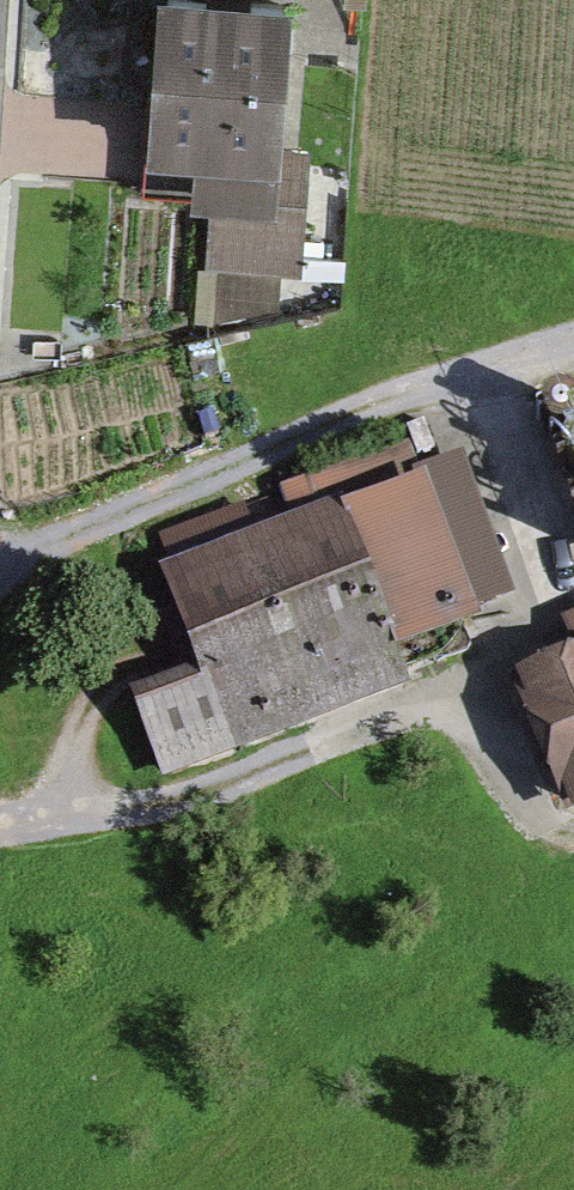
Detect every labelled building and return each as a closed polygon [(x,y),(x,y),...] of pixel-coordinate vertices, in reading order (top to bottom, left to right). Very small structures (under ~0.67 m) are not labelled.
[(227,0),(167,0),(156,145),(223,150),(215,251),(295,258),(303,157),(273,155),(285,5),(227,0)] [(313,523),(153,582),(189,679),(116,706),(143,779),(376,694),(313,523)] [(526,685),(571,803),(573,802),(573,667),(526,685)]
